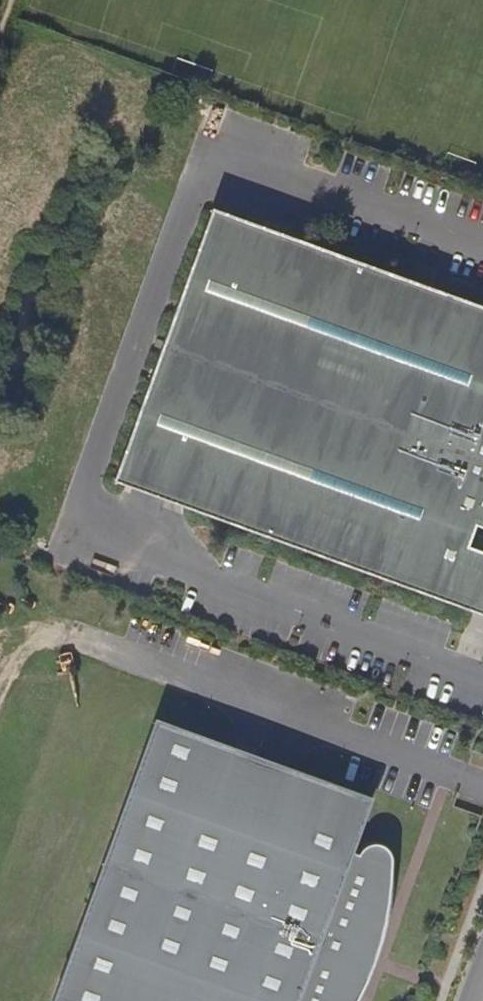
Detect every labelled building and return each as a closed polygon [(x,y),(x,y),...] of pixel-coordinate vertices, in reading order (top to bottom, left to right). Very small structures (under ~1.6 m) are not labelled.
[(284,235),(213,209),(193,265),(264,291),(284,235)] [(482,616),(482,307),(284,235),(264,291),(193,265),(135,425),(205,451),(185,507),(482,616)] [(205,451),(135,425),(114,482),(185,507),(205,451)] [(379,944),(383,927),(387,908),(390,887),(391,877),(392,867),(359,855),(353,852),(372,798),(155,719),(50,1000),(355,1000),(361,989),(368,973),(374,959),(379,944)] [(392,859),(391,854),(386,848),(381,845),(372,844),(365,847),(362,850),(359,855),(392,867),(392,859)]
